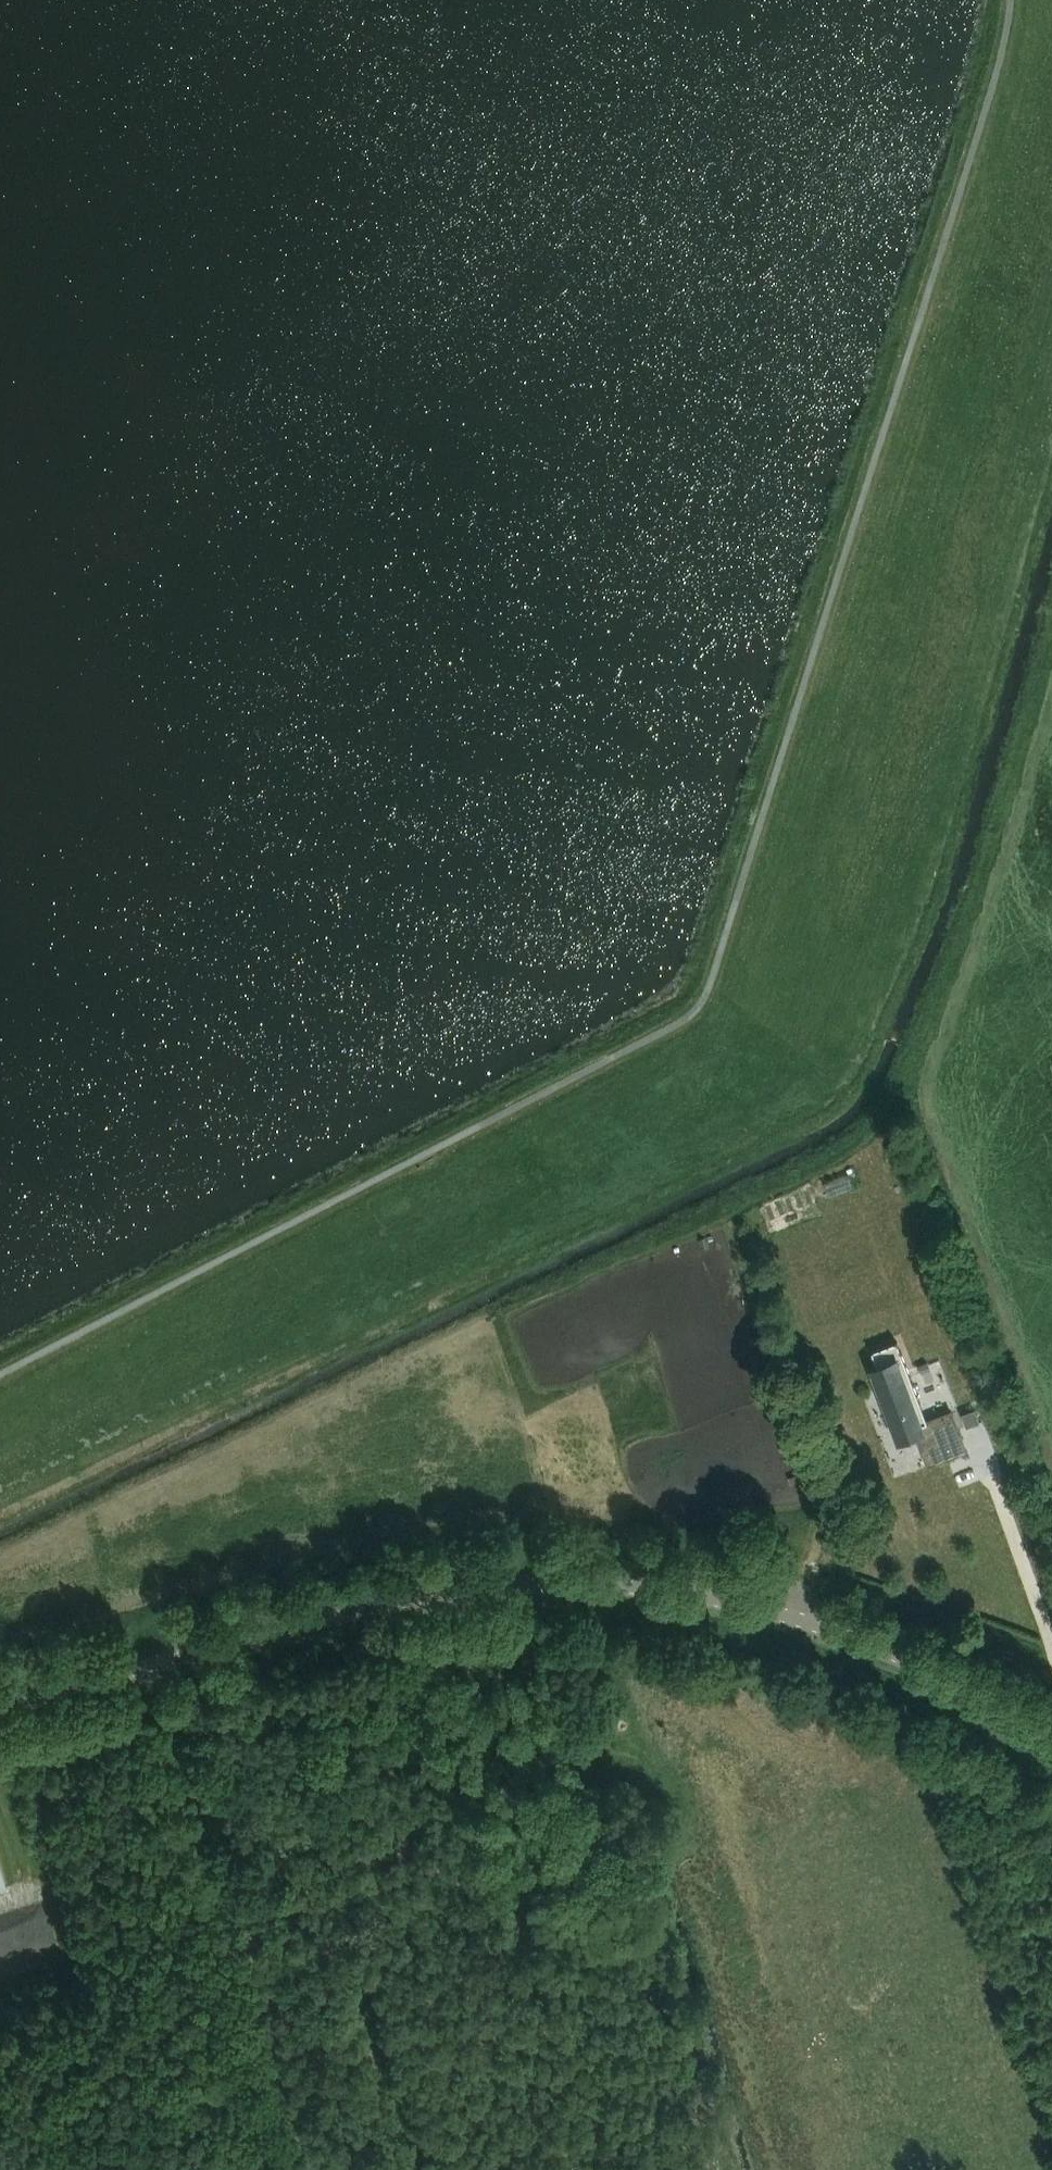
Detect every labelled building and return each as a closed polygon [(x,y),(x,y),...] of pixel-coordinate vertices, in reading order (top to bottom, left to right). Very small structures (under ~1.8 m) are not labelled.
[(830,1194),(858,1185),(854,1171),(826,1180),(830,1194)] [(899,1341),(873,1350),(904,1431),(916,1427),(925,1451),(963,1437),(953,1410),(929,1419),(899,1341)] [(931,1368),(928,1360),(919,1364),(922,1371),(931,1368)] [(976,1408),(963,1413),(967,1426),(981,1421),(976,1408)]
